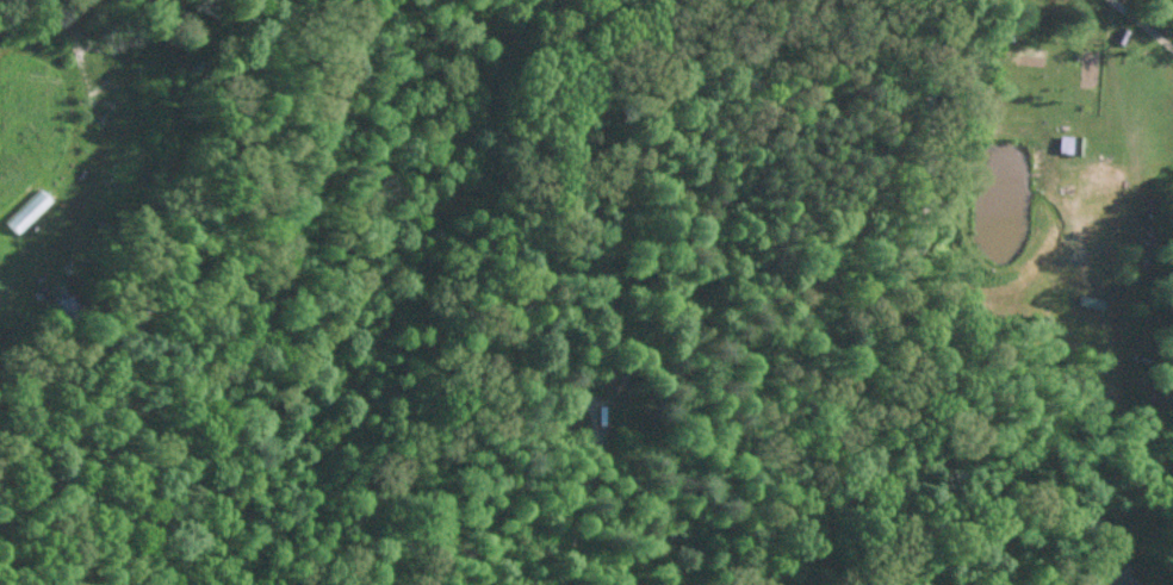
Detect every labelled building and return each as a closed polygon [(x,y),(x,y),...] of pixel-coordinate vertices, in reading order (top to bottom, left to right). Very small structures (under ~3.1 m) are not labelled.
[(1079,153),(1079,135),(1055,135),(1056,153),(1079,153)] [(48,200),(37,188),(1,221),(12,233),(48,200)]
